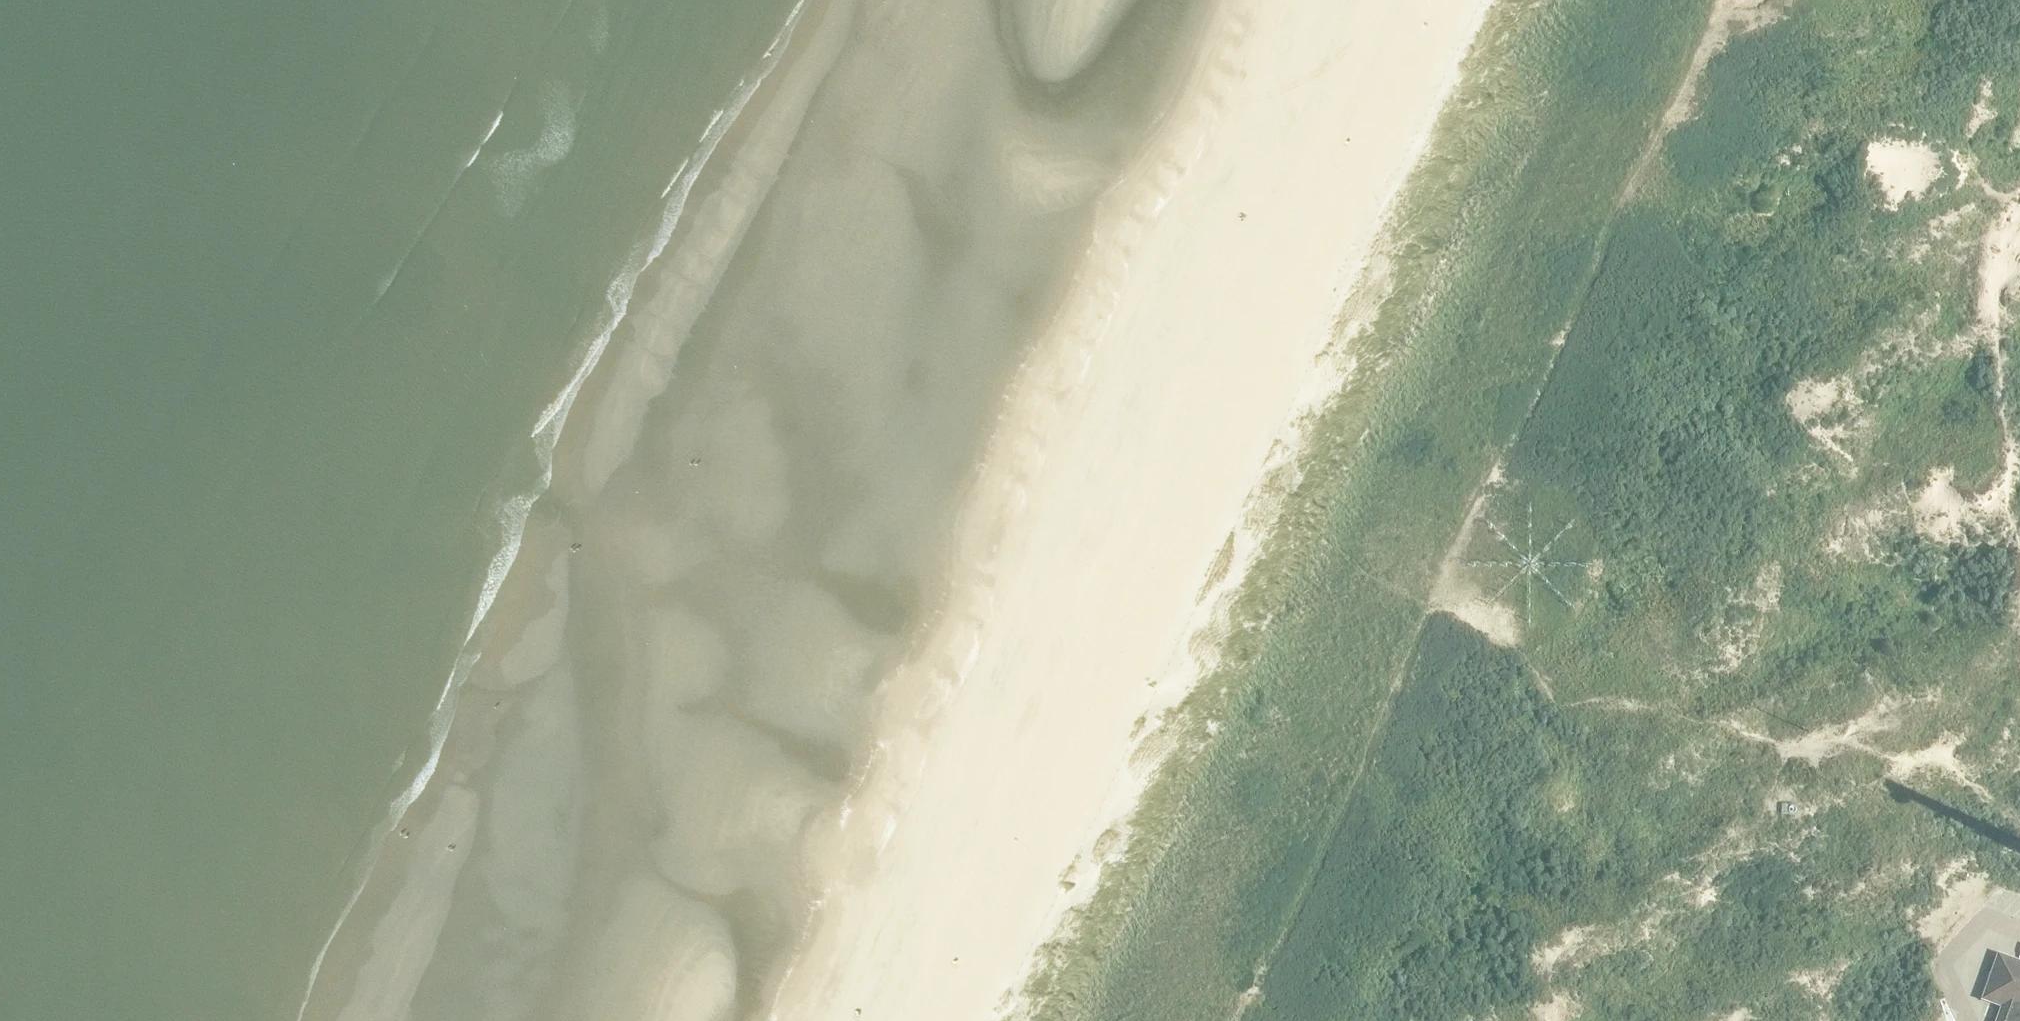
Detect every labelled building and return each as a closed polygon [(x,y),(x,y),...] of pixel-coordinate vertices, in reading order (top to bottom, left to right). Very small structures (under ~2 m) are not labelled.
[(1998,955),(1983,998),(2003,1005),(1997,1020),(2019,1020),(2019,963),(1998,955)]
